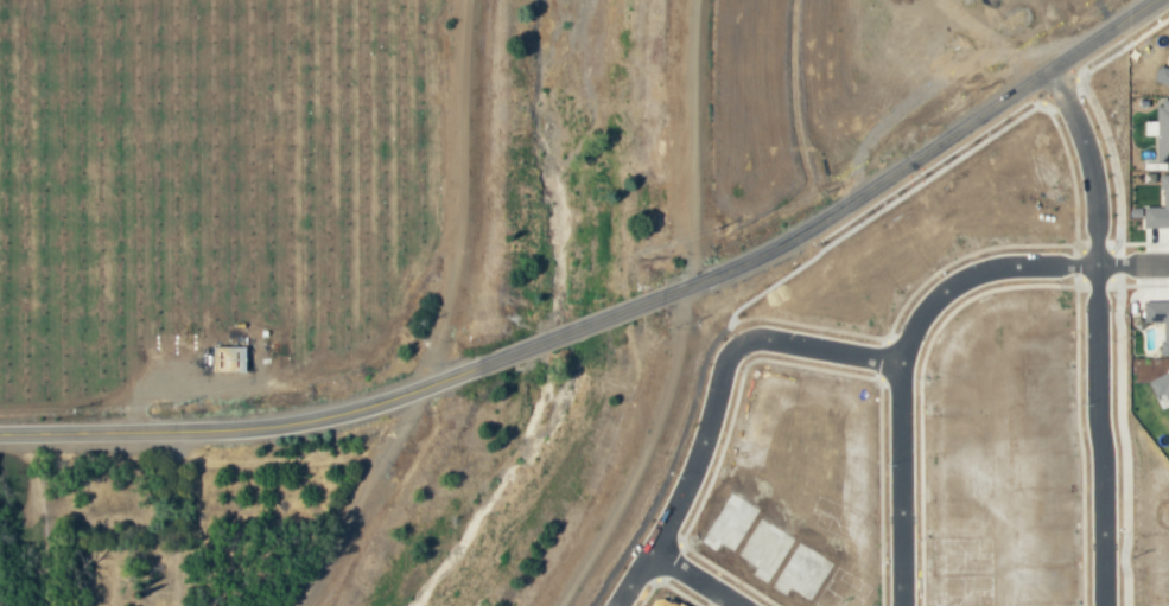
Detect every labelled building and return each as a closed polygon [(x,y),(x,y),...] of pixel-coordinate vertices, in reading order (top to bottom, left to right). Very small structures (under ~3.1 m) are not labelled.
[(1168,229),(1168,175),(1156,176),(1156,207),(1137,207),(1138,229),(1168,229)] [(246,346),(214,347),(214,372),(246,371),(246,346)]
